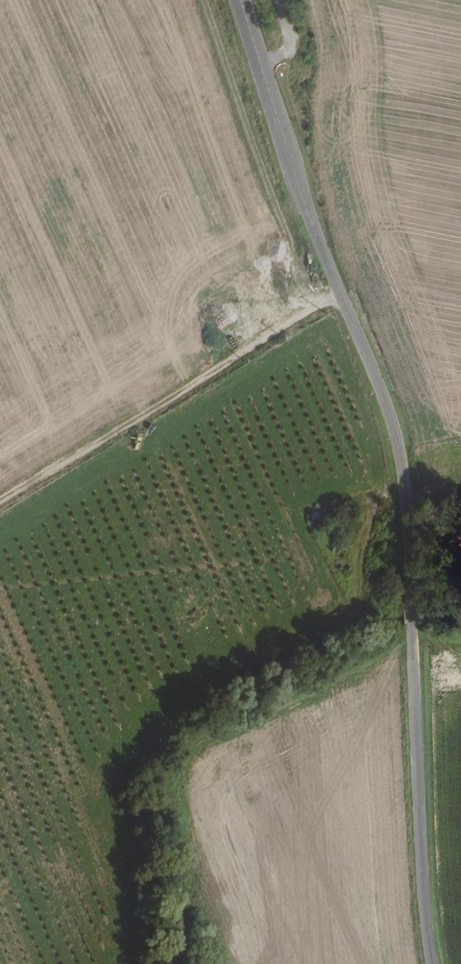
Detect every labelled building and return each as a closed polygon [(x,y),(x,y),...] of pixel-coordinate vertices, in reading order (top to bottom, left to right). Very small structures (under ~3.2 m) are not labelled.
[(334,580),(330,585),(338,591),(342,586),(334,580)]
